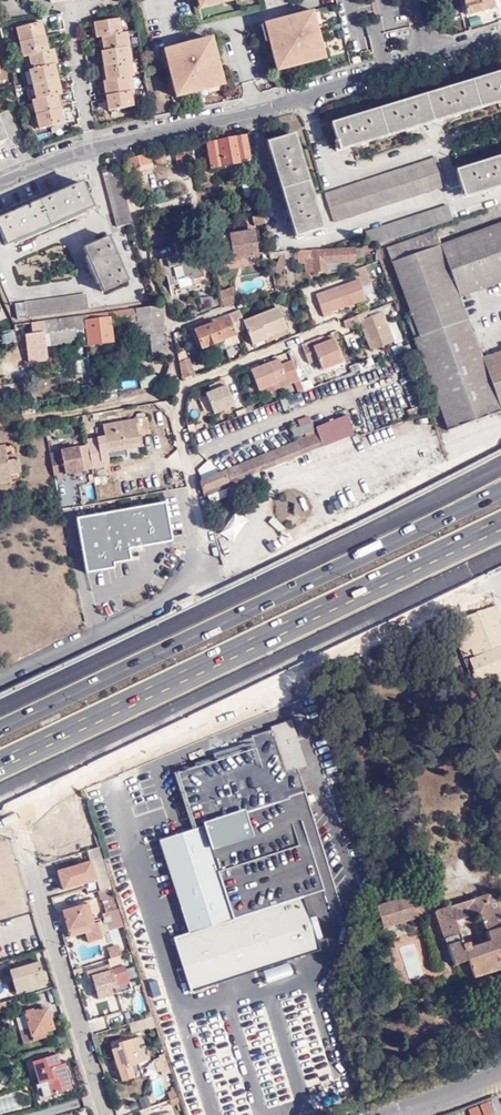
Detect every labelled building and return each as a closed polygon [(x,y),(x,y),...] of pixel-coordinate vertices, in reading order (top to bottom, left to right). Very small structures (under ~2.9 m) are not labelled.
[(198,4),(199,9),(219,4),(218,0),(213,0),(198,4)] [(468,14),(493,8),(492,0),(465,0),(468,14)] [(316,11),(311,12),(316,29),(320,27),(316,11)] [(471,26),(494,20),(492,11),(469,17),(471,26)] [(316,29),(311,12),(265,24),(268,40),(275,68),(292,63),(291,60),(305,56),(307,59),(322,55),(316,29)] [(120,34),(118,20),(106,21),(93,24),(95,38),(101,37),(120,34)] [(19,43),(44,37),(40,23),(16,28),(19,43)] [(268,40),(265,24),(260,26),(264,41),(268,40)] [(128,48),(125,33),(120,34),(101,37),(104,52),(125,48),(128,48)] [(47,52),(44,37),(19,43),(22,58),(28,56),(47,52)] [(211,38),(163,51),(168,67),(175,94),(191,90),(190,86),(205,82),(205,85),(222,81),(211,38)] [(127,63),(125,48),(104,52),(101,52),(103,67),(127,63)] [(53,50),(47,52),(28,56),(32,70),(53,66),(56,65),(53,50)] [(168,67),(163,51),(159,52),(163,69),(168,67)] [(323,58),(322,55),(307,59),(305,56),(291,60),(292,63),(275,68),(276,71),(323,58)] [(130,78),(127,63),(103,67),(105,82),(127,78),(130,78)] [(32,70),(29,71),(32,85),(56,79),(53,66),(32,70)] [(472,82),(479,107),(500,101),(500,73),(472,82)] [(102,82),(104,97),(129,93),(127,78),(105,82),(102,82)] [(35,99),(55,95),(60,94),(56,79),(32,85),(35,99)] [(223,85),(222,81),(205,85),(205,82),(190,86),(191,90),(175,94),(176,98),(223,85)] [(479,107),(472,82),(425,96),(429,111),(432,121),(479,107)] [(129,93),(104,97),(106,111),(131,108),(129,93)] [(32,100),(35,115),(54,110),(59,109),(55,95),(35,99),(32,100)] [(429,111),(425,96),(377,110),(385,135),(432,121),(429,111)] [(54,110),(35,115),(38,129),(62,124),(59,109),(54,110)] [(385,135),(377,110),(332,124),(338,145),(347,142),(348,146),(385,135)] [(270,152),(282,190),(307,182),(293,136),(272,142),(274,152),(270,152)] [(245,137),(206,144),(210,168),(250,160),(245,137)] [(190,147),(148,156),(151,170),(166,166),(179,163),(193,160),(190,147)] [(147,154),(125,160),(133,188),(154,183),(151,170),(148,156),(147,154)] [(456,171),(463,192),(473,189),(475,193),(500,185),(500,157),(456,171)] [(436,158),(325,194),(334,222),(446,186),(436,158)] [(180,169),(179,163),(166,166),(167,171),(180,169)] [(117,226),(132,223),(118,170),(103,174),(117,226)] [(307,182),(282,190),(293,227),(296,226),(300,236),(322,230),(307,182)] [(63,188),(58,190),(54,192),(55,195),(39,202),(49,226),(92,208),(81,184),(65,190),(63,188)] [(39,202),(21,210),(20,207),(11,210),(12,213),(0,218),(0,232),(6,245),(49,226),(39,202)] [(370,246),(452,219),(448,205),(366,232),(370,246)] [(265,222),(262,214),(251,217),(253,226),(265,222)] [(486,287),(500,282),(500,223),(466,235),(486,287)] [(258,256),(254,230),(217,237),(220,262),(258,256)] [(387,248),(392,262),(440,245),(435,230),(387,248)] [(440,245),(459,297),(486,287),(466,235),(440,245)] [(115,255),(107,237),(84,247),(102,291),(126,282),(118,263),(121,262),(117,254),(115,255)] [(199,259),(189,262),(186,250),(190,249),(187,239),(174,243),(177,255),(159,260),(163,275),(167,275),(169,286),(178,284),(177,280),(191,277),(192,280),(203,278),(199,259)] [(406,315),(412,334),(465,313),(459,297),(440,245),(392,262),(410,314),(406,315)] [(300,261),(306,261),(306,272),(326,272),(326,270),(340,270),(340,262),(356,261),(356,259),(364,259),(363,252),(369,252),(369,247),(362,247),(362,249),(299,252),(300,261)] [(286,263),(280,258),(273,270),(280,276),(286,263)] [(368,276),(359,279),(362,287),(371,284),(368,276)] [(362,287),(359,279),(316,294),(324,317),(333,314),(331,311),(366,299),(362,287)] [(232,289),(218,293),(221,307),(236,303),(232,289)] [(15,304),(17,319),(88,309),(86,294),(15,304)] [(161,305),(125,310),(125,316),(138,315),(140,334),(165,332),(161,305)] [(242,320),(239,310),(227,314),(229,317),(214,322),(213,319),(212,319),(194,326),(195,329),(194,330),(200,347),(214,342),(222,339),(235,335),(234,332),(245,329),(252,344),(266,340),(265,336),(286,329),(278,307),(242,320)] [(370,350),(393,341),(386,322),(382,311),(370,316),(368,311),(343,321),(346,328),(360,322),(370,350)] [(109,312),(87,315),(88,328),(86,328),(88,345),(113,342),(109,318),(109,312)] [(412,334),(447,430),(500,411),(500,352),(483,359),(465,313),(412,334)] [(87,315),(73,317),(75,329),(86,328),(88,328),(87,315)] [(73,317),(31,323),(32,334),(45,333),(46,345),(76,342),(75,329),(73,317)] [(386,322),(393,341),(401,338),(394,321),(386,322)] [(287,334),(286,329),(265,336),(266,340),(266,341),(287,334)] [(46,345),(45,333),(32,334),(26,335),(29,364),(48,362),(46,345)] [(332,365),(340,362),(342,361),(331,334),(323,337),(325,341),(313,346),(317,359),(321,370),(332,365)] [(325,341),(323,337),(302,346),(308,362),(317,359),(313,346),(325,341)] [(214,342),(217,351),(225,348),(222,339),(214,342)] [(193,374),(190,358),(179,362),(181,379),(193,374)] [(258,366),(250,370),(260,395),(298,380),(291,361),(281,365),(279,359),(258,366)] [(367,366),(365,360),(349,366),(351,372),(367,366)] [(343,367),(340,362),(332,365),(334,371),(343,367)] [(137,387),(152,388),(153,377),(138,376),(137,387)] [(215,389),(210,391),(205,393),(213,413),(233,405),(223,379),(214,383),(214,384),(215,389)] [(300,393),(280,400),(283,410),(304,404),(300,393)] [(248,412),(246,408),(235,412),(238,416),(248,412)] [(346,416),(315,428),(322,448),(353,435),(346,416)] [(106,446),(108,452),(142,446),(141,436),(151,433),(148,417),(102,425),(103,427),(94,428),(98,448),(106,446)] [(193,424),(189,425),(187,426),(189,434),(191,434),(195,433),(193,424)] [(295,442),(240,464),(244,473),(276,461),(277,465),(321,448),(315,434),(295,442)] [(16,444),(5,446),(7,461),(18,460),(16,444)] [(5,446),(0,447),(0,475),(9,474),(20,472),(18,460),(7,461),(5,446)] [(51,454),(54,473),(55,476),(66,474),(66,476),(84,472),(79,448),(61,451),(61,452),(51,454)] [(231,468),(236,481),(277,465),(276,461),(244,473),(240,464),(231,468)] [(200,476),(214,471),(211,462),(197,467),(200,476)] [(224,472),(200,481),(203,492),(226,483),(227,485),(236,481),(231,468),(223,471),(224,472)] [(0,475),(0,484),(10,482),(9,474),(0,475)] [(226,483),(203,492),(205,498),(237,485),(236,481),(227,485),(226,483)] [(164,507),(74,521),(83,577),(111,572),(110,566),(126,563),(124,551),(170,544),(164,507)] [(451,626),(461,652),(471,647),(474,656),(469,659),(477,679),(496,672),(500,685),(500,629),(496,616),(499,614),(495,605),(476,611),(477,613),(459,619),(451,626)] [(273,1010),(312,996),(304,969),(313,966),(308,953),(319,949),(313,929),(311,922),(303,897),(319,891),(288,797),(298,794),(304,791),(296,768),(307,765),(292,720),(273,725),(273,729),(252,735),(253,741),(214,753),(215,757),(195,762),(196,765),(176,772),(195,829),(160,840),(189,932),(174,937),(191,992),(193,991),(209,986),(248,973),(260,969),(269,998),(273,1010)] [(78,786),(77,781),(77,779),(46,789),(48,796),(75,787),(78,786)] [(83,812),(75,787),(48,796),(52,810),(56,822),(80,814),(83,812)] [(304,791),(298,794),(307,821),(313,820),(304,791)] [(52,810),(48,796),(41,798),(46,812),(52,810)] [(38,814),(27,818),(30,827),(41,823),(38,814)] [(95,838),(89,818),(88,819),(81,821),(83,826),(73,829),(78,844),(95,838)] [(98,847),(87,851),(90,862),(57,872),(63,891),(96,880),(100,890),(108,887),(111,886),(98,847)] [(100,890),(96,891),(99,900),(101,900),(105,913),(102,914),(107,931),(123,926),(119,914),(118,915),(108,887),(100,890)] [(473,977),(500,968),(500,911),(494,892),(434,910),(454,964),(467,961),(473,977)] [(415,894),(375,907),(382,927),(422,915),(415,894)] [(62,911),(86,904),(84,902),(61,908),(62,911)] [(91,921),(86,904),(62,911),(68,932),(74,930),(76,935),(83,933),(86,943),(100,939),(95,920),(91,921)] [(311,922),(313,929),(320,927),(318,920),(311,922)] [(105,948),(109,959),(120,956),(116,945),(105,948)] [(313,966),(324,963),(319,949),(308,953),(313,966)] [(35,963),(32,954),(7,961),(10,970),(35,963)] [(38,963),(35,963),(10,970),(8,971),(15,993),(45,985),(38,963)] [(93,982),(94,986),(98,999),(111,995),(109,988),(115,986),(117,993),(130,989),(122,967),(110,971),(108,965),(86,972),(89,983),(93,982)] [(211,991),(209,986),(193,991),(195,996),(211,991)] [(403,998),(400,991),(393,994),(395,1000),(403,998)] [(107,999),(111,1011),(119,1008),(116,996),(107,999)] [(11,1009),(8,1001),(0,1003),(0,1012),(11,1009)] [(45,1037),(44,1033),(31,1037),(25,1016),(38,1012),(38,1010),(33,1011),(32,1009),(20,1013),(21,1017),(15,1018),(23,1044),(45,1037)] [(31,1037),(44,1033),(53,1031),(47,1009),(38,1012),(25,1016),(31,1037)] [(118,1069),(138,1063),(130,1038),(121,1042),(121,1046),(118,1047),(111,1049),(118,1069)] [(71,1088),(67,1074),(63,1075),(59,1064),(56,1053),(32,1061),(43,1097),(71,1088)] [(142,1077),(138,1063),(118,1069),(121,1081),(133,1077),(134,1080),(142,1077)] [(167,1092),(170,1100),(178,1097),(174,1087),(170,1088),(171,1091),(167,1092)] [(137,1099),(141,1108),(150,1104),(146,1095),(137,1099)] [(171,1109),(167,1100),(149,1107),(152,1114),(154,1114),(171,1109)] [(488,1101),(467,1109),(469,1114),(493,1114),(488,1101)]
